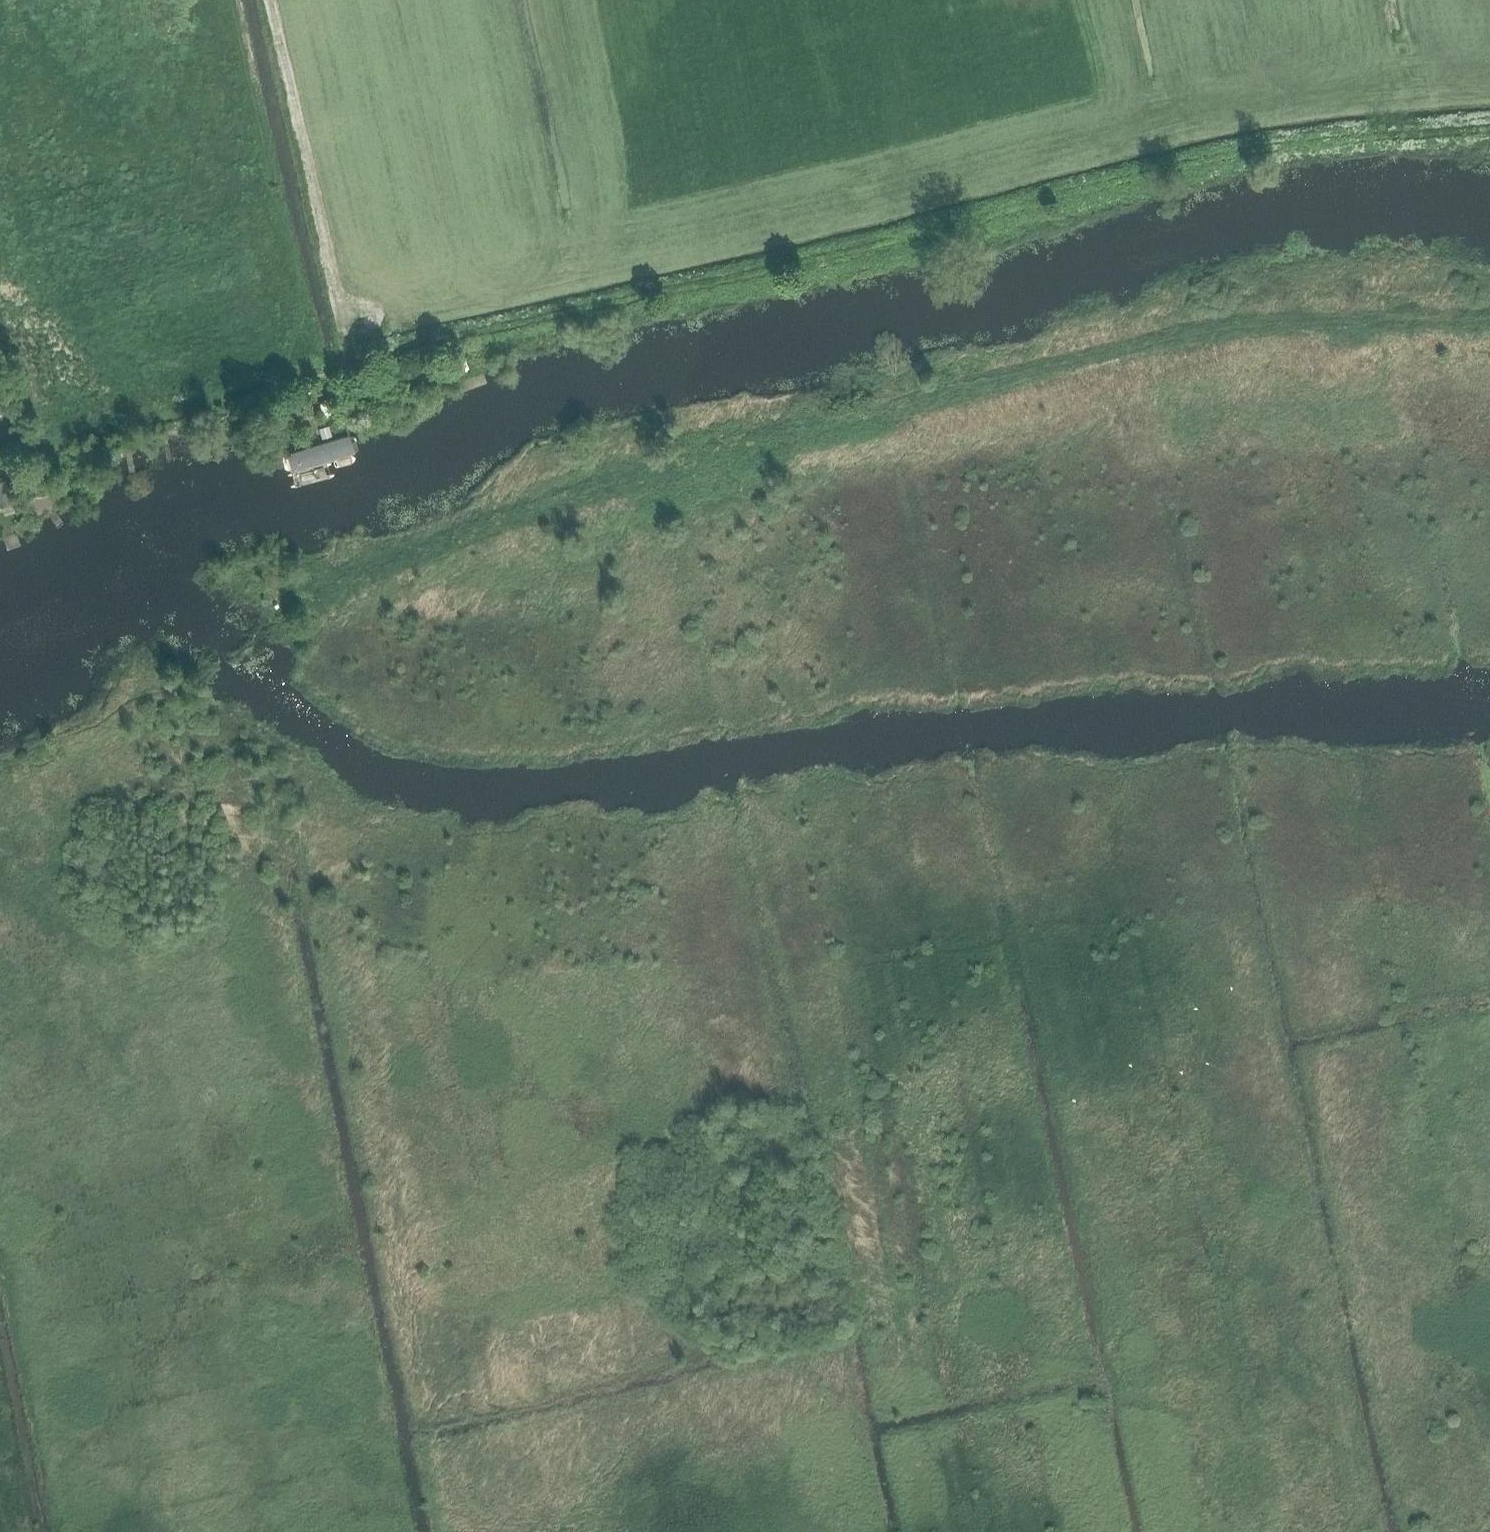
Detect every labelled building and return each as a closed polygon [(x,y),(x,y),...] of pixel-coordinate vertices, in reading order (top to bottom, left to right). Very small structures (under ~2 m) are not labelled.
[(328,426),(318,428),(321,438),(331,435),(328,426)] [(2,478),(0,479),(0,507),(12,504),(6,481),(3,482),(2,478)]
